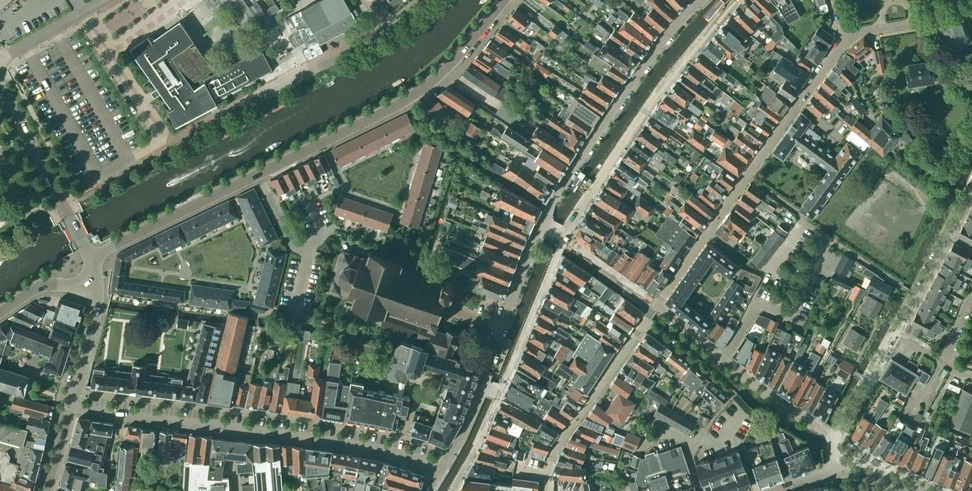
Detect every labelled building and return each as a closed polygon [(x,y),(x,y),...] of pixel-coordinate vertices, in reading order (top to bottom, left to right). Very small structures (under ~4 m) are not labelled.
[(9,0),(0,0),(0,9),(9,0)] [(345,0),(315,0),(316,2),(301,10),(320,45),(358,25),(345,0)] [(558,0),(551,0),(563,8),(565,5),(558,0)] [(646,1),(646,2),(653,8),(669,22),(677,14),(663,0),(645,0),(646,1)] [(688,4),(685,0),(667,0),(679,12),(688,4)] [(773,32),(776,29),(774,27),(776,26),(768,18),(750,0),(744,0),(739,6),(754,22),(756,23),(761,17),(773,29),(771,30),(773,32)] [(765,0),(750,0),(768,18),(775,11),(765,0)] [(775,11),(777,9),(779,10),(780,10),(778,7),(777,5),(776,6),(770,0),(765,0),(775,11)] [(777,5),(778,7),(780,10),(788,24),(789,23),(788,21),(798,15),(800,17),(794,5),(790,7),(786,1),(788,0),(774,0),(777,5)] [(746,30),(750,34),(750,33),(754,33),(758,30),(757,26),(758,25),(756,23),(754,22),(739,6),(731,16),(746,30)] [(259,21),(264,17),(258,8),(253,12),(259,21)] [(660,32),(669,22),(653,8),(644,19),(656,29),(660,32)] [(537,32),(540,28),(533,22),(516,9),(502,27),(516,36),(520,30),(524,33),(529,26),(537,32)] [(574,12),(570,9),(564,17),(568,20),(574,12)] [(308,61),(323,53),(301,10),(285,19),(291,29),(296,27),(299,32),(288,37),(294,48),(304,42),(307,48),(302,51),(308,61)] [(617,13),(619,14),(627,21),(648,39),(652,41),(660,32),(656,29),(644,19),(635,12),(629,18),(628,17),(628,16),(620,10),(617,13)] [(627,21),(619,14),(616,19),(624,25),(619,31),(646,50),(652,41),(648,39),(627,21)] [(716,33),(736,50),(743,56),(750,47),(749,46),(755,39),(750,34),(746,30),(731,16),(716,33)] [(971,42),(971,32),(969,33),(962,17),(939,26),(948,50),(970,42),(971,43),(971,42)] [(130,50),(131,50),(171,107),(170,107),(170,108),(172,107),(174,105),(175,108),(168,112),(177,127),(217,105),(215,101),(217,100),(219,100),(227,96),(228,94),(232,92),(233,93),(242,88),(242,86),(245,85),(247,85),(255,81),(256,79),(260,77),(261,78),(270,73),(270,71),(272,70),(261,49),(260,50),(260,51),(210,77),(207,73),(208,72),(190,45),(194,42),(180,22),(179,22),(180,23),(152,42),(149,37),(148,37),(130,50)] [(565,46),(571,38),(561,29),(555,24),(548,33),(551,35),(554,37),(565,46)] [(610,32),(598,24),(595,28),(606,37),(610,32)] [(526,42),(516,36),(502,27),(495,36),(511,46),(516,40),(522,43),(519,47),(528,52),(532,45),(526,42)] [(819,44),(827,32),(819,27),(811,38),(819,44)] [(635,56),(639,59),(646,50),(619,31),(616,29),(609,38),(635,56)] [(835,38),(827,32),(819,44),(827,50),(835,38)] [(716,33),(709,41),(702,51),(717,63),(715,65),(726,73),(731,68),(730,67),(719,58),(724,53),(729,57),(734,52),(737,54),(735,56),(744,64),(748,60),(743,56),(736,50),(716,33)] [(635,56),(609,38),(606,42),(601,50),(587,39),(583,45),(586,47),(595,54),(597,55),(629,74),(639,59),(635,56)] [(851,63),(860,70),(861,71),(864,69),(859,62),(873,50),(863,38),(847,51),(854,59),(851,63)] [(547,48),(534,39),(531,45),(544,53),(547,48)] [(507,51),(491,40),(482,50),(510,68),(512,65),(502,58),(507,51)] [(565,46),(570,50),(574,45),(569,41),(565,46)] [(817,64),(805,56),(801,53),(801,52),(794,46),(790,42),(786,46),(792,50),(799,55),(793,63),(810,74),(817,64)] [(805,56),(817,64),(826,50),(815,42),(805,56)] [(629,74),(597,55),(595,54),(586,47),(584,49),(593,55),(589,62),(623,83),(629,74)] [(543,53),(537,50),(532,58),(538,61),(543,53)] [(881,50),(874,51),(877,64),(877,66),(884,65),(881,50)] [(473,61),(487,71),(492,65),(499,69),(498,71),(506,77),(510,71),(481,51),(473,61)] [(726,73),(715,65),(700,53),(692,63),(714,80),(718,75),(723,78),(726,73)] [(845,53),(833,69),(847,82),(848,84),(853,77),(860,83),(862,80),(860,70),(851,63),(854,59),(845,53)] [(550,58),(543,54),(540,60),(547,64),(550,58)] [(584,60),(578,56),(575,60),(582,64),(584,60)] [(784,76),(786,78),(801,87),(810,74),(793,63),(783,56),(774,69),(777,71),(784,76)] [(908,86),(934,81),(932,66),(928,67),(927,62),(908,65),(909,73),(906,73),(908,86)] [(513,94),(501,87),(484,75),(471,63),(462,73),(466,77),(502,102),(503,102),(502,103),(495,113),(507,121),(513,125),(516,120),(517,121),(520,115),(512,109),(505,105),(513,94)] [(714,96),(719,100),(725,92),(720,89),(720,88),(717,86),(713,91),(702,84),(707,78),(703,75),(702,75),(689,66),(683,74),(714,96)] [(852,95),(843,86),(847,82),(833,69),(832,69),(827,76),(847,96),(849,97),(852,95)] [(731,71),(727,76),(735,82),(739,78),(731,71)] [(784,76),(777,71),(773,76),(781,81),(784,76)] [(957,85),(946,72),(937,79),(948,93),(957,85)] [(567,82),(552,73),(549,79),(563,88),(567,82)] [(596,87),(613,97),(621,86),(604,75),(599,82),(595,80),(597,78),(587,73),(583,79),(588,82),(596,87)] [(683,74),(675,82),(695,97),(703,103),(708,96),(710,98),(710,99),(716,103),(719,100),(714,96),(683,74)] [(847,96),(827,76),(821,85),(837,98),(841,94),(848,100),(850,97),(849,97),(847,96)] [(776,93),(790,103),(801,87),(786,78),(776,93)] [(613,97),(596,87),(588,82),(582,91),(583,92),(606,107),(613,97)] [(691,102),(695,97),(675,82),(667,93),(698,116),(702,111),(691,102)] [(740,83),(739,86),(741,87),(740,89),(752,99),(755,95),(740,83)] [(764,90),(759,98),(762,103),(781,116),(790,103),(776,93),(763,84),(761,88),(764,90)] [(519,85),(516,90),(522,94),(525,89),(519,85)] [(813,96),(828,109),(835,115),(850,127),(855,121),(847,115),(845,116),(839,112),(840,110),(834,105),(839,100),(837,98),(821,85),(813,96)] [(475,104),(448,87),(436,95),(467,116),(475,104)] [(522,94),(516,90),(513,94),(505,105),(512,109),(519,99),(522,94)] [(600,115),(606,107),(583,92),(578,99),(582,101),(600,115)] [(728,114),(727,116),(728,116),(731,118),(734,114),(741,105),(740,104),(725,92),(719,100),(732,109),(728,114)] [(593,126),(600,115),(582,101),(578,99),(571,94),(563,106),(564,107),(593,126)] [(659,104),(684,123),(691,113),(666,95),(659,104)] [(766,137),(781,116),(762,103),(759,98),(758,97),(755,95),(752,99),(760,105),(758,107),(756,106),(752,106),(748,112),(748,114),(754,118),(752,122),(750,125),(762,134),(766,137)] [(428,101),(434,111),(442,106),(436,96),(428,101)] [(828,109),(813,96),(805,106),(820,118),(827,111),(828,109)] [(866,111),(856,98),(851,102),(861,115),(866,111)] [(428,115),(434,111),(428,101),(422,104),(428,115)] [(685,124),(684,123),(659,104),(656,108),(657,108),(652,115),(668,126),(671,121),(682,129),(683,127),(685,124)] [(556,118),(564,123),(586,137),(593,126),(564,107),(556,118)] [(725,119),(727,116),(728,114),(723,110),(722,112),(717,108),(715,111),(725,119)] [(793,144),(805,127),(811,119),(801,112),(772,152),(783,159),(793,144)] [(407,113),(394,120),(402,136),(415,130),(407,113)] [(538,118),(548,124),(581,144),(586,137),(564,123),(556,118),(553,116),(550,120),(540,114),(538,118)] [(703,114),(699,119),(705,123),(708,118),(703,114)] [(900,136),(882,116),(870,130),(857,119),(850,128),(884,156),(900,136)] [(650,117),(643,128),(661,141),(662,140),(664,141),(667,136),(677,143),(682,146),(685,141),(650,117)] [(759,146),(766,137),(762,134),(750,125),(740,118),(737,121),(744,126),(740,132),(759,146)] [(699,119),(697,122),(694,127),(699,131),(705,123),(699,119)] [(402,136),(394,120),(382,126),(390,142),(402,136)] [(482,130),(470,122),(464,130),(476,138),(482,130)] [(548,124),(546,127),(558,134),(559,133),(560,134),(557,139),(576,151),(581,144),(548,124)] [(390,142),(382,126),(369,132),(377,148),(390,142)] [(532,141),(508,126),(502,134),(499,132),(499,131),(497,130),(498,130),(494,127),(491,131),(524,152),(560,176),(567,165),(540,147),(538,150),(539,151),(540,152),(536,158),(525,151),(532,141)] [(576,151),(557,139),(538,126),(531,137),(569,162),(576,151)] [(704,134),(707,136),(712,140),(713,139),(725,147),(726,146),(728,147),(726,149),(731,152),(736,145),(715,130),(709,126),(704,134)] [(733,141),(738,145),(753,156),(759,146),(740,132),(732,126),(730,128),(732,129),(731,130),(738,135),(733,141)] [(819,137),(805,127),(793,144),(829,169),(798,211),(811,219),(861,153),(846,143),(834,159),(819,147),(824,141),(819,137)] [(661,141),(643,128),(636,138),(664,157),(673,164),(676,159),(665,151),(664,153),(656,148),(661,141)] [(688,139),(696,145),(704,151),(711,142),(712,140),(707,136),(706,138),(694,130),(688,139)] [(377,148),(369,132),(357,138),(365,155),(377,148)] [(864,140),(854,133),(848,141),(858,148),(864,140)] [(365,155),(357,138),(344,144),(352,161),(365,155)] [(636,138),(629,148),(647,160),(662,171),(665,167),(665,165),(660,162),(664,157),(636,138)] [(420,156),(438,161),(442,148),(424,143),(420,156)] [(352,161),(344,144),(331,151),(340,167),(352,161)] [(738,145),(732,154),(747,164),(753,156),(738,145)] [(629,148),(622,158),(640,170),(652,179),(654,176),(645,169),(645,170),(642,168),(647,160),(629,148)] [(732,154),(725,149),(716,161),(738,176),(747,165),(732,154)] [(689,160),(694,164),(701,154),(696,150),(689,160)] [(313,159),(321,174),(327,171),(329,176),(334,174),(324,154),(313,159)] [(416,170),(434,175),(438,161),(420,156),(416,170)] [(515,156),(512,161),(520,166),(523,161),(515,156)] [(640,170),(622,158),(616,167),(636,180),(645,188),(648,184),(637,175),(640,170)] [(313,159),(303,165),(313,185),(317,183),(314,177),(321,174),(313,159)] [(724,188),(728,191),(737,179),(723,169),(708,159),(705,163),(720,173),(714,180),(724,188)] [(525,163),(522,167),(553,188),(560,176),(541,164),(535,160),(531,167),(525,163)] [(520,166),(512,161),(511,161),(506,169),(494,163),(491,170),(502,175),(512,181),(513,179),(545,200),(553,188),(522,167),(520,166)] [(705,163),(700,169),(704,172),(708,166),(705,163)] [(303,165),(293,170),(300,184),(306,181),(309,187),(313,185),(303,165)] [(616,167),(610,176),(628,188),(639,195),(641,192),(632,186),(636,180),(616,167)] [(293,170),(282,175),(292,195),(297,193),(294,187),(300,184),(293,170)] [(412,183),(430,188),(434,175),(416,170),(412,183)] [(469,174),(464,171),(458,182),(463,185),(469,174)] [(699,176),(693,172),(689,177),(695,182),(699,176)] [(683,178),(678,174),(676,175),(673,179),(679,183),(683,178)] [(292,195),(282,175),(272,180),(279,195),(286,191),(288,197),(292,195)] [(610,176),(602,188),(632,208),(636,203),(623,195),(628,188),(610,176)] [(340,185),(336,178),(332,180),(334,184),(331,185),(333,188),(336,187),(340,185)] [(697,197),(714,211),(728,192),(728,191),(724,188),(714,180),(713,179),(705,188),(704,188),(703,189),(702,188),(700,189),(695,195),(697,197)] [(408,196),(426,201),(430,188),(412,183),(408,196)] [(750,183),(744,193),(766,209),(768,205),(759,199),(764,192),(751,183),(750,183)] [(507,207),(507,208),(514,211),(535,221),(541,209),(501,186),(497,192),(494,190),(492,195),(483,189),(480,194),(481,195),(488,198),(507,207)] [(674,196),(676,195),(679,191),(679,190),(674,186),(669,192),(674,196)] [(242,209),(260,201),(254,188),(236,197),(242,209)] [(632,208),(602,188),(594,200),(626,221),(632,213),(640,218),(643,215),(648,218),(655,208),(640,197),(636,203),(632,208)] [(679,191),(676,195),(685,201),(684,202),(708,221),(714,211),(697,197),(695,195),(691,192),(687,198),(685,197),(686,196),(679,191)] [(668,204),(671,201),(674,196),(670,193),(664,201),(668,204)] [(766,209),(744,193),(737,202),(750,212),(754,206),(763,213),(766,209)] [(334,212),(347,217),(353,200),(340,196),(334,212)] [(404,210),(422,215),(426,201),(408,196),(404,210)] [(229,200),(216,206),(225,224),(237,218),(229,200)] [(361,222),(367,205),(353,200),(347,217),(361,222)] [(459,204),(449,200),(447,206),(456,209),(459,204)] [(242,209),(248,222),(266,213),(260,201),(242,209)] [(671,201),(668,204),(673,208),(677,212),(678,211),(685,216),(702,229),(708,221),(684,202),(680,208),(676,204),(671,201)] [(737,202),(729,213),(748,227),(756,217),(750,212),(737,202)] [(614,232),(627,241),(628,240),(631,242),(634,238),(621,229),(620,229),(619,230),(616,227),(620,221),(592,204),(585,214),(609,229),(614,232)] [(768,205),(766,209),(772,213),(775,209),(769,204),(768,205)] [(380,209),(367,205),(361,222),(374,226),(380,209)] [(216,206),(204,212),(212,230),(225,224),(216,206)] [(673,209),(669,206),(663,214),(668,217),(670,213),(673,209)] [(4,208),(0,210),(0,228),(10,217),(4,208)] [(380,209),(374,226),(387,231),(393,214),(380,209)] [(418,228),(422,215),(404,210),(400,223),(418,228)] [(509,223),(530,233),(535,221),(514,211),(509,223)] [(212,230),(204,212),(191,218),(200,236),(212,230)] [(266,213),(248,222),(254,235),(272,226),(266,213)] [(668,217),(667,217),(670,219),(696,238),(702,229),(685,216),(684,216),(680,222),(673,218),(674,216),(673,215),(670,213),(668,217)] [(733,226),(743,233),(748,227),(729,213),(722,223),(726,226),(731,230),(733,226)] [(577,226),(580,228),(600,242),(609,229),(585,214),(577,226)] [(493,215),(489,224),(504,231),(504,229),(527,238),(530,233),(509,223),(493,215)] [(963,226),(971,231),(971,218),(968,216),(963,226)] [(667,217),(655,235),(664,241),(671,246),(683,255),(696,238),(670,219),(667,217)] [(191,218),(179,224),(187,242),(200,236),(191,218)] [(733,226),(731,230),(726,226),(722,223),(715,232),(733,246),(743,233),(733,226)] [(187,242),(179,224),(166,231),(175,248),(187,242)] [(479,227),(477,230),(478,230),(484,233),(485,232),(523,247),(527,238),(504,229),(504,231),(489,224),(486,229),(479,227)] [(278,239),(272,226),(254,235),(261,247),(270,242),(276,240),(278,239)] [(775,231),(784,237),(791,229),(787,226),(784,230),(779,226),(775,231)] [(963,226),(957,236),(971,244),(971,231),(963,226)] [(594,254),(604,261),(612,250),(600,242),(580,228),(577,234),(578,239),(595,252),(594,254)] [(609,229),(600,242),(612,250),(616,244),(622,247),(623,247),(627,241),(614,232),(609,229)] [(175,248),(166,231),(154,237),(158,246),(162,254),(175,248)] [(784,237),(775,231),(771,236),(780,243),(784,237)] [(483,246),(518,260),(523,248),(487,234),(485,241),(483,246)] [(756,236),(753,240),(760,245),(763,241),(756,236)] [(780,243),(771,236),(767,241),(776,248),(780,243)] [(158,246),(154,237),(133,246),(138,256),(158,246)] [(276,240),(270,242),(274,249),(279,246),(276,240)] [(671,246),(664,241),(661,245),(665,248),(664,249),(667,251),(663,257),(664,257),(676,266),(683,255),(671,246)] [(776,248),(767,241),(763,246),(772,253),(776,248)] [(706,320),(686,304),(682,301),(686,296),(710,262),(730,277),(738,267),(707,243),(675,288),(665,302),(705,335),(714,342),(724,327),(718,323),(714,321),(716,318),(710,314),(706,320)] [(948,253),(970,265),(971,261),(966,257),(969,251),(953,243),(948,253)] [(621,256),(613,267),(623,273),(638,253),(633,250),(631,252),(625,248),(623,247),(622,247),(616,244),(612,250),(621,256)] [(138,256),(133,246),(117,254),(116,262),(125,264),(125,262),(138,256)] [(439,260),(463,269),(508,287),(513,274),(476,259),(453,250),(444,246),(439,260)] [(513,271),(518,260),(483,246),(481,251),(478,258),(513,271)] [(772,253),(763,246),(759,251),(768,258),(772,253)] [(267,249),(264,263),(284,268),(287,254),(267,249)] [(612,250),(604,261),(613,267),(621,256),(612,250)] [(451,282),(450,282),(448,281),(442,283),(442,285),(436,283),(437,280),(426,277),(425,279),(415,276),(416,273),(405,270),(405,272),(399,270),(401,264),(370,254),(368,259),(361,257),(361,258),(354,255),(354,254),(343,251),(339,262),(339,263),(333,281),(329,292),(339,296),(340,295),(347,297),(347,298),(354,300),(352,307),(384,317),(381,326),(401,333),(417,338),(418,337),(429,341),(426,348),(451,356),(454,347),(456,347),(460,338),(457,337),(458,334),(447,331),(446,333),(435,329),(448,293),(453,291),(454,287),(451,282)] [(768,258),(759,251),(755,256),(765,263),(768,258)] [(647,264),(651,259),(639,252),(638,253),(623,273),(636,282),(647,264)] [(970,265),(948,253),(943,264),(958,272),(961,266),(968,269),(970,265)] [(838,263),(849,268),(853,261),(847,258),(848,257),(842,255),(838,263)] [(765,263),(755,256),(751,262),(761,268),(765,263)] [(564,257),(558,270),(583,286),(583,285),(590,274),(564,257)] [(659,265),(662,268),(671,273),(676,266),(664,257),(659,265)] [(284,268),(264,263),(261,276),(280,281),(284,268)] [(844,277),(849,268),(838,263),(834,271),(844,277)] [(646,289),(654,277),(658,271),(647,264),(636,282),(646,289)] [(958,272),(943,264),(937,274),(959,285),(962,281),(955,277),(958,272)] [(866,288),(867,288),(870,290),(885,299),(891,287),(880,282),(882,279),(877,276),(878,275),(865,267),(862,273),(869,277),(869,276),(872,278),(866,288)] [(111,291),(122,293),(123,282),(125,270),(115,268),(111,291)] [(654,277),(646,289),(654,294),(657,294),(671,273),(662,268),(655,278),(654,277)] [(760,278),(760,277),(759,276),(758,276),(741,268),(736,282),(743,287),(742,288),(753,293),(756,286),(760,280),(760,279),(760,278)] [(508,287),(463,269),(460,276),(469,279),(469,290),(470,290),(480,294),(482,291),(503,300),(508,287)] [(558,270),(551,285),(572,297),(577,289),(589,296),(592,292),(590,291),(583,286),(558,270)] [(854,282),(833,273),(829,281),(851,290),(854,282)] [(959,285),(937,274),(932,284),(947,292),(950,286),(957,289),(959,285)] [(280,281),(261,276),(257,290),(276,295),(280,281)] [(598,280),(590,291),(592,292),(600,297),(602,294),(608,287),(598,280)] [(743,287),(736,282),(733,280),(726,290),(742,302),(744,299),(738,294),(742,288),(743,287)] [(122,293),(142,296),(144,285),(123,282),(122,293)] [(947,292),(932,284),(927,294),(949,306),(951,301),(944,298),(947,292)] [(142,296),(163,299),(164,288),(144,285),(142,296)] [(203,306),(205,287),(192,285),(189,304),(203,306)] [(551,285),(546,296),(550,298),(568,308),(583,316),(587,319),(592,309),(587,306),(583,304),(572,297),(551,285)] [(864,290),(855,285),(851,294),(859,299),(864,290)] [(216,308),(219,289),(205,287),(203,306),(216,308)] [(164,288),(163,299),(183,301),(185,290),(164,288)] [(233,291),(219,289),(216,308),(230,310),(233,291)] [(276,295),(257,290),(254,303),(273,308),(274,304),(276,295)] [(726,290),(721,297),(731,304),(734,300),(740,304),(742,302),(726,290)] [(599,298),(598,299),(603,303),(607,298),(602,294),(600,297),(599,298)] [(949,306),(927,294),(921,304),(937,312),(940,306),(946,310),(949,306)] [(550,298),(546,296),(542,305),(559,315),(561,311),(570,316),(570,317),(579,323),(583,316),(568,308),(550,298)] [(731,304),(721,297),(716,306),(725,313),(729,307),(735,312),(738,309),(731,304)] [(874,318),(882,304),(869,297),(865,304),(867,305),(863,312),(874,318)] [(47,310),(45,316),(77,328),(84,306),(60,298),(56,312),(47,310)] [(249,302),(232,299),(231,310),(248,312),(249,302)] [(625,300),(615,313),(634,325),(643,313),(625,300)] [(602,304),(597,301),(593,306),(598,309),(602,304)] [(250,310),(264,313),(265,307),(252,303),(250,310)] [(20,311),(35,318),(39,320),(43,310),(31,304),(20,311)] [(937,312),(921,304),(916,314),(938,325),(940,321),(934,318),(937,312)] [(716,306),(710,314),(716,318),(714,321),(718,323),(725,313),(716,306)] [(541,307),(538,315),(558,326),(559,324),(567,328),(570,323),(541,307)] [(9,318),(30,328),(35,318),(20,311),(9,318)] [(609,319),(614,322),(629,333),(634,325),(615,313),(615,312),(609,319)] [(248,317),(229,313),(208,402),(245,407),(249,383),(251,375),(240,372),(239,376),(234,375),(246,326),(248,317)] [(938,325),(916,314),(911,324),(916,327),(912,333),(920,338),(921,336),(925,338),(926,336),(932,339),(935,333),(939,335),(942,328),(938,325)] [(40,331),(39,333),(71,346),(77,328),(45,316),(45,315),(43,321),(40,331)] [(538,315),(533,327),(549,336),(553,330),(559,333),(558,334),(568,339),(571,334),(562,329),(558,326),(538,315)] [(767,329),(771,319),(759,315),(755,322),(762,324),(761,326),(767,329)] [(726,325),(724,327),(714,342),(723,349),(732,335),(738,322),(732,317),(728,321),(732,324),(730,327),(726,325)] [(178,318),(176,327),(188,329),(189,320),(178,318)] [(771,319),(767,329),(773,332),(778,323),(771,319)] [(1,362),(7,341),(48,356),(43,371),(51,374),(52,372),(62,375),(71,346),(39,333),(38,333),(13,323),(11,325),(8,320),(1,325),(0,325),(0,362),(1,362)] [(599,321),(597,324),(607,330),(606,332),(618,340),(622,343),(629,333),(614,322),(609,330),(604,327),(605,325),(599,321)] [(220,329),(203,324),(200,337),(217,341),(220,329)] [(602,336),(599,341),(601,342),(615,351),(616,352),(622,343),(618,340),(606,332),(607,330),(597,324),(593,329),(602,336)] [(822,347),(817,355),(819,356),(822,357),(826,349),(827,349),(839,329),(831,324),(820,346),(822,347)] [(549,336),(533,327),(528,339),(555,355),(554,356),(558,359),(562,361),(567,364),(575,351),(549,336)] [(767,383),(790,334),(776,327),(765,354),(755,375),(767,383)] [(294,330),(285,329),(285,337),(293,338),(294,330)] [(856,350),(864,336),(852,329),(848,336),(850,337),(846,345),(856,350)] [(804,336),(799,333),(792,330),(790,334),(767,383),(778,390),(794,361),(802,343),(804,336)] [(657,353),(684,373),(690,365),(666,347),(646,332),(640,342),(657,353)] [(577,388),(586,394),(615,351),(601,342),(599,341),(587,333),(572,355),(576,358),(570,366),(577,370),(576,371),(569,381),(573,384),(577,388)] [(804,336),(802,343),(794,361),(778,390),(790,398),(800,380),(807,368),(812,371),(819,356),(817,355),(811,352),(803,366),(798,363),(807,345),(811,335),(805,333),(804,336)] [(745,367),(753,349),(759,337),(755,335),(752,342),(746,338),(732,357),(745,367)] [(217,341),(200,337),(196,349),(213,354),(217,341)] [(387,375),(405,381),(406,381),(409,373),(415,375),(415,377),(416,377),(416,375),(421,373),(422,374),(423,373),(421,372),(423,366),(444,373),(436,397),(443,399),(435,422),(432,421),(431,425),(431,426),(432,426),(433,426),(429,439),(444,445),(449,443),(461,423),(469,400),(480,367),(449,357),(448,355),(403,341),(397,345),(387,375)] [(527,341),(523,352),(541,363),(544,357),(545,358),(545,359),(551,363),(554,358),(548,354),(547,354),(527,341)] [(640,342),(633,352),(654,366),(658,368),(658,369),(663,372),(665,369),(660,365),(660,364),(655,360),(653,362),(652,361),(657,353),(640,342)] [(213,354),(196,349),(193,362),(210,366),(213,354)] [(745,367),(755,375),(765,354),(753,349),(745,367)] [(523,352),(518,364),(523,366),(546,381),(547,378),(541,374),(546,366),(541,363),(523,352)] [(654,366),(633,352),(627,361),(649,376),(649,375),(652,377),(654,375),(652,373),(651,373),(650,372),(654,366)] [(930,375),(919,368),(916,373),(891,358),(879,379),(906,395),(915,381),(923,386),(930,375)] [(308,365),(307,377),(315,378),(313,385),(312,396),(310,410),(310,415),(322,416),(323,411),(326,380),(318,378),(321,360),(318,359),(318,360),(316,359),(314,366),(308,365)] [(847,380),(855,366),(843,359),(835,373),(847,380)] [(576,371),(562,361),(555,370),(569,380),(569,381),(576,371)] [(189,375),(198,377),(204,378),(205,374),(207,374),(209,368),(210,366),(193,362),(189,375)] [(338,379),(340,364),(329,362),(326,380),(323,411),(322,416),(344,420),(347,404),(350,385),(343,384),(338,379)] [(537,383),(548,390),(551,391),(556,383),(547,378),(546,381),(523,366),(518,364),(516,370),(536,383),(537,383)] [(660,404),(664,406),(667,401),(650,390),(655,383),(654,382),(651,379),(650,380),(625,364),(617,375),(643,392),(643,393),(660,403),(660,404)] [(180,398),(182,385),(183,380),(172,379),(172,381),(169,381),(168,383),(144,380),(145,366),(134,365),(132,379),(107,375),(107,374),(106,372),(105,372),(105,369),(94,368),(92,387),(159,395),(180,398)] [(690,365),(684,373),(675,385),(677,387),(681,382),(687,386),(698,372),(690,365)] [(270,410),(282,411),(286,389),(289,367),(284,367),(283,373),(277,372),(270,410)] [(24,396),(29,377),(0,368),(0,389),(24,396)] [(800,380),(790,398),(801,406),(811,387),(814,381),(816,378),(809,375),(812,371),(807,368),(800,380)] [(663,373),(671,378),(673,375),(666,369),(663,373)] [(531,393),(543,400),(544,397),(543,397),(548,390),(537,383),(536,383),(516,370),(511,380),(531,393)] [(696,399),(697,400),(701,396),(706,390),(704,389),(710,382),(698,372),(687,386),(695,392),(699,395),(696,399)] [(192,399),(198,377),(189,375),(186,385),(182,385),(180,398),(192,399)] [(619,392),(635,404),(638,400),(629,393),(633,387),(617,375),(610,386),(619,392)] [(204,378),(198,377),(192,399),(208,402),(213,379),(204,378)] [(307,377),(306,384),(313,385),(315,378),(307,377)] [(543,400),(531,393),(511,380),(505,394),(529,409),(533,403),(538,406),(534,412),(543,417),(546,413),(547,412),(539,407),(543,400)] [(823,392),(824,392),(825,389),(826,388),(821,385),(814,381),(811,387),(801,406),(812,413),(823,392)] [(720,391),(710,382),(704,389),(706,390),(701,396),(697,400),(694,403),(700,407),(704,403),(702,401),(704,399),(705,398),(710,402),(720,391)] [(249,383),(245,407),(255,408),(258,391),(261,392),(262,385),(249,383)] [(410,400),(397,397),(361,389),(361,388),(360,388),(359,383),(355,383),(352,386),(350,386),(348,402),(353,403),(352,405),(347,404),(344,420),(368,424),(396,429),(399,415),(406,417),(410,400)] [(286,389),(282,411),(295,413),(299,385),(295,384),(294,390),(286,389)] [(577,388),(573,384),(567,392),(568,393),(569,393),(572,396),(583,403),(588,395),(586,394),(577,388)] [(272,387),(262,385),(261,392),(258,391),(255,408),(268,410),(272,387)] [(824,392),(823,392),(812,413),(824,421),(837,396),(825,389),(824,392)] [(963,389),(962,389),(947,423),(971,434),(971,393),(963,389)] [(297,413),(310,415),(310,410),(312,396),(303,395),(304,391),(301,390),(297,413)] [(728,398),(720,391),(710,402),(716,408),(717,406),(720,408),(728,398)] [(628,413),(635,404),(619,392),(612,402),(628,413)] [(577,411),(583,403),(572,396),(569,393),(568,393),(559,405),(560,405),(561,407),(563,408),(566,404),(573,408),(577,411)] [(749,407),(738,394),(733,397),(746,412),(757,418),(759,413),(749,407)] [(906,398),(899,394),(896,400),(902,404),(906,398)] [(17,412),(23,412),(27,411),(31,412),(51,417),(53,407),(14,396),(11,406),(2,404),(1,408),(17,412)] [(539,407),(547,412),(546,413),(543,417),(562,429),(569,420),(552,407),(553,406),(551,405),(553,402),(554,401),(553,400),(552,400),(550,399),(549,401),(544,397),(543,400),(539,407)] [(849,440),(860,446),(863,442),(875,423),(883,411),(888,403),(881,398),(874,409),(876,410),(869,421),(863,417),(849,440)] [(544,460),(546,455),(551,445),(552,443),(539,438),(533,435),(533,437),(529,434),(528,437),(525,435),(528,429),(533,417),(504,401),(503,401),(502,401),(502,402),(501,402),(496,413),(491,426),(514,434),(517,435),(517,436),(519,437),(520,441),(525,440),(532,444),(529,453),(531,455),(531,456),(545,461),(545,460),(544,460)] [(557,404),(553,402),(551,405),(553,406),(552,407),(569,420),(577,411),(573,408),(566,404),(563,408),(561,407),(560,405),(559,405),(557,403),(557,404)] [(606,411),(621,422),(628,413),(612,402),(606,411)] [(437,406),(427,403),(426,408),(435,411),(437,406)] [(611,426),(614,423),(618,427),(621,422),(606,411),(596,404),(588,415),(594,419),(606,424),(611,426)] [(666,407),(664,406),(660,404),(653,415),(659,418),(666,407)] [(659,418),(665,422),(671,410),(666,407),(659,418)] [(671,410),(665,422),(671,425),(677,414),(671,410)] [(30,415),(31,412),(27,411),(23,412),(22,416),(19,415),(16,425),(27,428),(46,433),(47,433),(50,420),(30,415)] [(913,419),(918,423),(923,415),(918,412),(913,419)] [(671,425),(676,428),(683,417),(677,414),(671,425)] [(702,427),(710,419),(709,417),(703,415),(701,414),(696,424),(702,427)] [(611,426),(606,424),(594,419),(587,416),(580,424),(598,432),(600,432),(603,428),(606,429),(605,430),(613,434),(615,428),(611,426)] [(872,453),(884,458),(887,454),(906,423),(895,416),(894,419),(892,421),(872,453)] [(539,438),(552,443),(555,438),(559,433),(541,422),(533,417),(528,429),(535,432),(538,429),(542,431),(539,438)] [(682,431),(689,420),(683,417),(676,428),(682,431)] [(106,453),(105,453),(108,435),(112,435),(114,424),(79,418),(72,445),(71,445),(68,459),(85,464),(84,467),(103,472),(104,467),(102,467),(106,453)] [(428,439),(432,426),(431,426),(431,425),(415,419),(411,434),(428,439)] [(860,446),(872,453),(892,421),(889,419),(887,419),(886,421),(886,422),(883,428),(875,423),(863,442),(860,446)] [(695,423),(689,420),(682,431),(688,435),(695,423)] [(1,478),(0,480),(28,490),(33,490),(36,481),(44,450),(47,433),(46,433),(27,428),(2,421),(1,424),(0,424),(0,478),(1,478)] [(915,429),(906,423),(887,454),(884,458),(895,463),(915,429)] [(593,441),(598,432),(580,424),(573,435),(593,441)] [(140,443),(142,429),(142,428),(128,426),(126,442),(140,443)] [(491,426),(486,439),(491,440),(513,448),(517,436),(517,435),(514,434),(491,426)] [(911,470),(924,440),(921,439),(925,429),(918,426),(912,435),(897,464),(911,470)] [(148,430),(142,429),(140,443),(140,451),(143,451),(141,460),(154,461),(154,458),(157,430),(148,429),(148,430)] [(947,439),(949,433),(941,430),(939,435),(938,435),(947,439)] [(187,434),(160,431),(157,462),(169,463),(170,457),(175,457),(175,449),(186,450),(187,434)] [(614,438),(613,443),(621,446),(623,439),(625,436),(616,433),(614,438)] [(626,433),(625,436),(623,439),(637,445),(640,438),(626,433)] [(785,457),(787,463),(793,475),(801,472),(802,473),(807,470),(807,469),(816,465),(808,446),(794,452),(788,438),(785,439),(783,433),(776,436),(778,442),(785,457)] [(929,459),(922,474),(931,479),(943,456),(947,446),(950,440),(947,439),(938,435),(939,435),(938,434),(935,441),(932,449),(930,454),(931,454),(930,457),(929,456),(928,458),(929,459)] [(188,435),(185,461),(183,490),(229,490),(228,478),(222,478),(208,478),(212,438),(190,435),(190,436),(188,435)] [(573,435),(565,446),(583,452),(586,445),(590,447),(618,455),(620,450),(592,442),(593,441),(573,435)] [(930,454),(932,449),(926,446),(929,438),(925,437),(924,440),(911,470),(922,474),(929,459),(928,458),(929,456),(930,457),(931,454),(930,454)] [(208,478),(222,478),(224,458),(225,458),(227,440),(213,438),(208,478)] [(491,440),(486,439),(483,444),(481,450),(499,455),(501,450),(512,454),(515,455),(514,460),(523,463),(524,459),(526,452),(513,448),(491,440)] [(623,439),(621,446),(634,452),(637,445),(623,439)] [(227,440),(225,458),(244,460),(244,462),(236,463),(237,473),(254,472),(252,443),(227,440)] [(772,442),(747,451),(745,444),(743,445),(740,451),(744,462),(750,460),(760,487),(784,479),(772,442)] [(119,446),(119,454),(137,455),(138,447),(135,447),(135,445),(122,444),(121,443),(119,445),(119,446)] [(279,445),(254,443),(257,490),(283,490),(282,476),(279,445)] [(279,445),(282,476),(294,476),(291,446),(279,445)] [(307,479),(306,448),(291,446),(294,476),(295,490),(308,490),(307,479)] [(583,452),(565,446),(559,457),(581,463),(585,453),(583,452)] [(643,458),(653,490),(665,490),(667,490),(696,490),(681,446),(643,458)] [(943,456),(931,479),(943,484),(945,479),(954,458),(948,456),(951,447),(947,446),(943,456)] [(321,450),(306,448),(307,479),(308,490),(326,490),(325,482),(331,481),(331,479),(329,478),(329,473),(333,452),(321,450)] [(955,456),(961,458),(965,460),(967,460),(970,454),(958,449),(955,456)] [(738,451),(727,454),(728,456),(710,462),(709,459),(695,464),(704,490),(738,490),(751,487),(738,451)] [(348,489),(340,490),(347,455),(333,452),(329,473),(329,478),(331,479),(331,481),(325,482),(326,490),(348,490),(348,489)] [(473,463),(494,469),(504,471),(507,460),(501,458),(479,452),(473,463)] [(119,454),(118,464),(134,466),(134,464),(136,464),(137,455),(119,454)] [(355,480),(360,457),(347,455),(340,490),(348,489),(348,490),(353,490),(355,480)] [(631,466),(638,467),(640,459),(641,458),(634,455),(631,466)] [(956,470),(961,458),(955,456),(954,458),(945,479),(943,484),(953,488),(960,472),(956,470)] [(380,462),(360,457),(355,480),(371,484),(374,485),(375,479),(377,475),(378,473),(380,462)] [(580,467),(581,463),(559,457),(556,464),(580,467)] [(643,458),(640,459),(635,480),(637,487),(639,490),(653,490),(643,458)] [(967,460),(965,460),(960,472),(953,488),(961,490),(967,490),(971,479),(971,462),(967,460)] [(387,464),(380,462),(378,473),(421,486),(424,476),(387,464)] [(492,477),(494,469),(473,463),(467,476),(469,476),(468,478),(487,480),(493,481),(511,483),(513,476),(499,474),(499,478),(492,477)] [(118,464),(117,475),(135,477),(136,468),(134,468),(134,466),(118,464)] [(580,467),(556,464),(553,477),(570,479),(584,481),(586,468),(580,467)] [(78,490),(80,490),(83,478),(98,482),(98,484),(106,487),(108,473),(103,472),(84,467),(83,469),(65,465),(60,485),(69,488),(68,490),(78,490)] [(399,490),(420,490),(421,486),(378,473),(377,475),(375,479),(377,480),(378,479),(383,480),(384,479),(386,479),(384,487),(399,490)] [(115,477),(115,486),(130,487),(130,485),(133,485),(134,477),(135,478),(135,477),(117,475),(116,478),(115,477)] [(539,481),(513,477),(512,484),(465,478),(458,490),(537,490),(539,481)] [(0,480),(0,490),(28,490),(0,480)] [(370,490),(370,488),(371,484),(355,480),(353,490),(374,490),(370,490)] [(594,481),(583,483),(584,490),(596,490),(594,481)]
